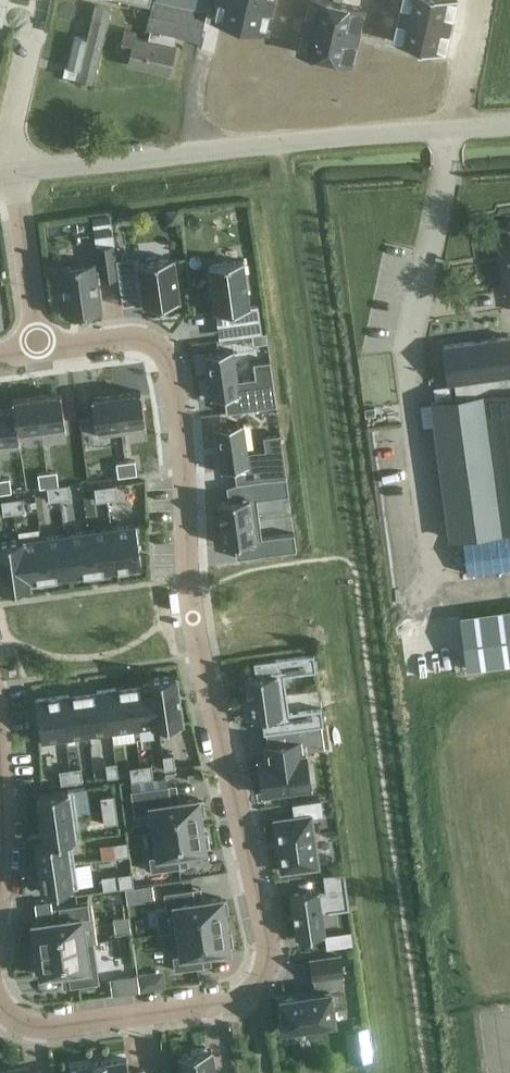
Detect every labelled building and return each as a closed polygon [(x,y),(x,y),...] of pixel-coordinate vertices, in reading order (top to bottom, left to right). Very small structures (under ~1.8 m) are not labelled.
[(151,4),(146,28),(150,30),(148,39),(135,36),(136,33),(125,30),(120,50),(131,52),(128,64),(170,73),(176,46),(174,45),(176,35),(200,40),(207,0),(133,0),(151,4)] [(216,18),(242,23),(265,28),(271,0),(220,0),(216,18)] [(300,51),(325,56),(349,61),(360,6),(337,1),(334,0),(311,0),(300,51)] [(393,41),(419,46),(442,51),(453,0),(402,0),(393,41)] [(77,79),(93,83),(111,8),(95,4),(87,38),(75,35),(67,67),(79,70),(77,79)] [(509,222),(507,228),(497,229),(506,290),(509,289),(509,222)] [(113,245),(96,247),(99,266),(116,264),(113,245)] [(175,305),(177,302),(180,302),(174,258),(141,263),(140,257),(117,260),(120,284),(142,281),(145,307),(161,305),(164,307),(175,305)] [(250,308),(244,260),(210,265),(216,312),(250,308)] [(95,262),(59,267),(66,317),(102,313),(95,262)] [(253,347),(267,345),(266,336),(261,336),(252,337),(253,347)] [(449,540),(509,531),(509,337),(443,346),(448,382),(454,381),(456,397),(429,401),(449,540)] [(271,360),(253,363),(256,378),(238,380),(233,350),(206,354),(212,399),(225,397),(227,413),(277,406),(271,360)] [(140,393),(116,397),(121,435),(146,432),(140,393)] [(63,396),(38,399),(43,437),(68,434),(63,396)] [(116,397),(91,401),(97,439),(121,435),(116,397)] [(38,399),(14,402),(15,410),(16,410),(19,440),(20,440),(43,437),(38,399)] [(0,412),(0,451),(21,448),(20,440),(19,440),(16,410),(15,410),(0,412)] [(244,423),(217,427),(222,471),(235,469),(237,486),(287,479),(282,434),(265,436),(266,451),(248,453),(244,423)] [(135,460),(126,462),(128,475),(137,474),(135,460)] [(126,462),(116,463),(118,476),(128,475),(126,462)] [(57,471),(47,472),(49,486),(58,485),(59,485),(57,471)] [(47,472),(38,474),(40,487),(47,486),(49,486),(47,472)] [(10,478),(0,479),(2,493),(12,491),(10,478)] [(230,502),(218,503),(221,524),(221,525),(222,525),(222,524),(260,519),(257,500),(290,496),(287,479),(237,486),(228,487),(230,502)] [(59,485),(58,485),(60,499),(71,497),(68,484),(59,485)] [(116,484),(105,486),(108,500),(118,498),(116,484)] [(49,486),(47,486),(49,501),(60,499),(58,485),(49,486)] [(105,486),(94,487),(96,501),(108,500),(105,486)] [(23,497),(12,499),(15,513),(25,511),(23,497)] [(12,499),(1,500),(3,514),(15,513),(12,499)] [(260,519),(222,524),(222,525),(225,545),(235,543),(237,558),(297,550),(295,534),(262,538),(260,519)] [(136,525),(111,528),(117,569),(141,566),(136,525)] [(111,528),(88,531),(94,572),(117,569),(111,528)] [(88,531),(65,534),(71,576),(94,572),(88,531)] [(65,534),(42,538),(47,579),(71,576),(65,534)] [(24,538),(18,539),(25,586),(31,585),(30,581),(47,579),(42,538),(24,540),(24,538)] [(0,541),(0,587),(0,590),(25,586),(18,539),(0,541)] [(470,672),(509,668),(509,604),(463,609),(470,672)] [(249,699),(287,693),(284,675),(316,670),(314,654),(254,662),(256,676),(245,678),(248,700),(249,700),(249,699)] [(153,678),(159,725),(183,722),(177,675),(153,678)] [(130,686),(136,727),(152,724),(153,726),(159,725),(153,678),(146,679),(147,683),(130,686)] [(107,689),(112,730),(136,727),(130,686),(107,689)] [(83,692),(89,733),(112,730),(107,689),(83,692)] [(60,695),(66,736),(89,733),(83,692),(60,695)] [(289,712),(287,693),(249,699),(249,700),(252,720),(262,718),(264,733),(324,725),(321,708),(289,712)] [(36,699),(41,740),(66,736),(60,695),(36,699)] [(259,761),(259,763),(260,772),(263,794),(310,787),(306,755),(301,755),(299,741),(266,746),(268,760),(260,761),(259,761)] [(163,755),(165,769),(176,767),(174,754),(163,755)] [(105,763),(108,777),(119,775),(117,761),(105,763)] [(141,765),(143,779),(154,778),(152,763),(141,765)] [(130,767),(132,781),(143,779),(141,765),(130,767)] [(70,768),(72,782),(83,780),(81,766),(70,768)] [(59,769),(61,783),(72,782),(70,768),(59,769)] [(169,785),(131,790),(135,815),(152,812),(154,831),(202,825),(202,824),(201,814),(205,814),(203,801),(199,801),(198,798),(171,802),(169,785)] [(37,794),(41,819),(77,814),(73,789),(37,794)] [(102,810),(116,808),(114,794),(100,796),(102,810)] [(275,819),(282,871),(318,866),(311,816),(323,814),(321,800),(294,804),(295,817),(275,819)] [(116,808),(102,810),(104,824),(118,822),(116,808)] [(72,839),(72,840),(80,838),(77,814),(41,819),(44,841),(44,842),(72,839)] [(158,855),(149,856),(151,871),(181,867),(179,854),(206,850),(205,847),(210,846),(208,833),(203,834),(202,825),(154,831),(158,855)] [(75,862),(72,840),(72,839),(44,842),(44,841),(35,843),(39,867),(75,862)] [(114,842),(116,857),(129,855),(127,840),(114,842)] [(75,862),(39,867),(42,892),(78,887),(75,862)] [(319,890),(291,894),(297,939),(325,935),(322,911),(349,908),(344,871),(323,874),(326,889),(319,890)] [(118,874),(120,887),(134,885),(132,872),(118,874)] [(174,905),(177,929),(229,922),(227,905),(223,906),(221,896),(194,900),(192,888),(163,892),(165,906),(174,905)] [(85,943),(85,942),(82,918),(90,917),(88,903),(59,907),(61,920),(34,923),(34,927),(30,927),(32,940),(36,939),(38,950),(85,943)] [(229,922),(177,929),(181,953),(172,954),(174,969),(204,965),(202,952),(229,948),(227,939),(231,938),(229,922)] [(356,929),(328,933),(331,946),(358,942),(356,929)] [(94,941),(85,942),(85,943),(38,950),(39,959),(35,960),(37,972),(41,971),(41,975),(68,971),(70,986),(99,982),(94,941)] [(340,955),(310,959),(313,977),(314,977),(317,993),(281,998),(283,1011),(280,1012),(282,1029),(335,1022),(332,1006),(345,1004),(341,973),(342,973),(340,955)] [(151,973),(138,975),(140,990),(154,988),(151,973)] [(368,1026),(352,1026),(353,1059),(369,1058),(368,1026)] [(211,1049),(207,1050),(206,1047),(191,1049),(192,1052),(179,1054),(182,1072),(215,1072),(211,1049)] [(127,1058),(72,1067),(73,1072),(145,1072),(144,1069),(129,1071),(127,1058)]
